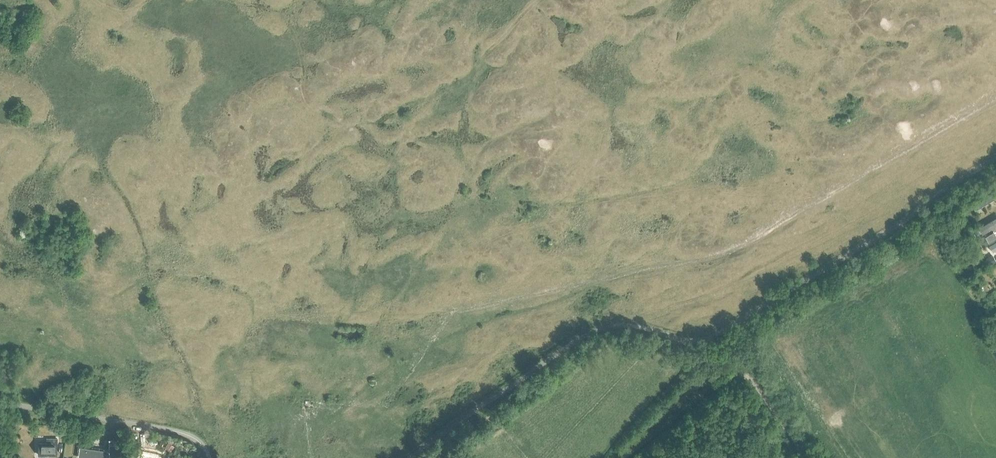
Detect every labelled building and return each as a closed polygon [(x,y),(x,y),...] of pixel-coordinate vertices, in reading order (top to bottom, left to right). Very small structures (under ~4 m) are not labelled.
[(991,191),(971,203),(975,209),(995,197),(991,191)] [(978,227),(982,233),(994,226),(995,228),(995,216),(978,227)] [(984,236),(978,240),(982,246),(988,243),(984,236)] [(986,258),(990,265),(995,261),(995,260),(992,254),(986,258)] [(39,455),(58,455),(58,438),(46,438),(46,442),(39,442),(39,455)] [(81,448),(80,457),(85,457),(117,457),(116,439),(109,439),(110,452),(81,448)] [(168,441),(165,447),(171,450),(174,445),(168,441)]
